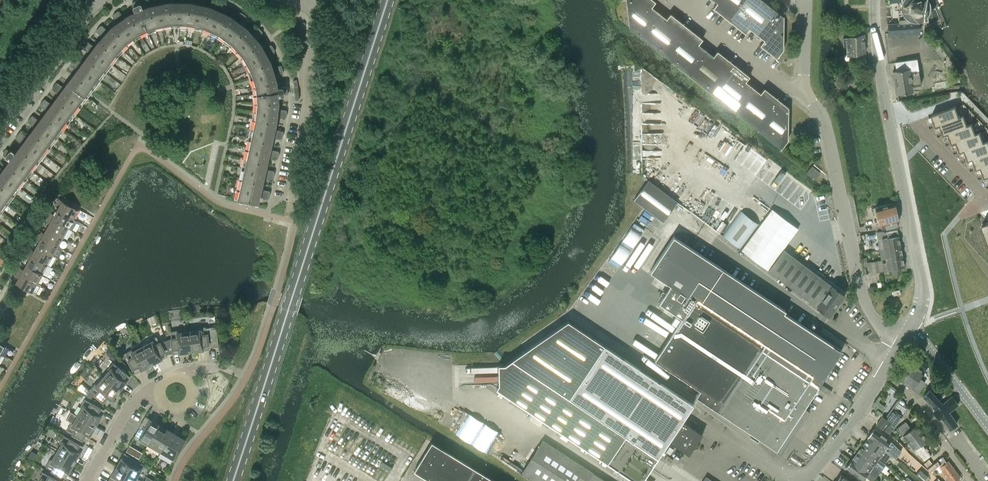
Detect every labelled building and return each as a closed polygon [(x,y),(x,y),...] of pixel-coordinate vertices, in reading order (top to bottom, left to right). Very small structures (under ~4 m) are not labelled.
[(141,8),(142,7),(141,3),(139,3),(137,0),(136,0),(132,2),(131,4),(134,10),(136,11),(141,8)] [(629,28),(640,36),(659,12),(651,7),(655,2),(653,0),(626,0),(629,28)] [(745,0),(714,0),(717,3),(713,8),(729,20),(745,0)] [(776,10),(763,0),(745,0),(729,20),(745,33),(749,28),(756,34),(776,10)] [(889,2),(890,2),(892,23),(888,23),(889,35),(920,32),(919,22),(928,21),(927,0),(889,0),(889,2)] [(163,24),(171,23),(169,4),(159,6),(163,24)] [(169,4),(171,23),(179,23),(179,4),(169,4)] [(187,23),(190,4),(179,4),(179,23),(187,23)] [(190,4),(187,23),(195,25),(200,6),(190,4)] [(149,8),(155,26),(163,24),(159,6),(149,8)] [(203,27),(209,9),(200,6),(195,25),(203,27)] [(140,12),(147,29),(155,26),(149,8),(140,12)] [(209,9),(203,27),(211,30),(219,13),(209,9)] [(783,49),(784,16),(776,10),(756,34),(764,40),(760,45),(776,58),(783,49)] [(139,33),(147,29),(140,12),(130,16),(139,33)] [(659,12),(640,36),(663,55),(686,26),(670,13),(666,18),(659,12)] [(218,34),(228,17),(219,13),(211,30),(218,34)] [(133,37),(139,33),(130,16),(122,22),(133,37)] [(228,17),(218,34),(225,39),(236,23),(228,17)] [(113,28),(126,42),(133,37),(122,22),(113,28)] [(232,43),(245,29),(236,23),(225,39),(232,43)] [(686,26),(663,55),(687,74),(706,50),(698,44),(702,39),(686,26)] [(120,48),(126,42),(113,28),(107,36),(120,48)] [(245,29),(232,43),(237,50),(251,37),(245,29)] [(852,36),(846,37),(847,54),(857,53),(857,59),(865,58),(865,52),(866,52),(865,35),(852,36)] [(100,43),(115,54),(120,48),(107,36),(100,43)] [(243,56),(258,45),(251,37),(237,50),(243,56)] [(109,63),(115,54),(100,43),(94,51),(109,63)] [(258,45),(243,56),(247,63),(263,54),(258,45)] [(900,91),(907,89),(907,91),(937,86),(935,71),(921,74),(918,58),(925,57),(922,46),(920,46),(908,48),(908,46),(899,48),(901,61),(895,62),(900,91)] [(706,50),(687,74),(710,92),(733,63),(717,50),(713,55),(706,50)] [(87,59),(103,71),(109,63),(94,51),(87,59)] [(251,70),(268,62),(263,54),(247,63),(251,70)] [(97,79),(103,71),(87,59),(81,68),(97,79)] [(268,62),(251,70),(253,78),(271,72),(268,62)] [(733,63),(710,92),(734,111),(753,87),(745,81),(749,76),(733,63)] [(75,76),(91,87),(97,79),(81,68),(75,76)] [(256,86),(274,82),(271,72),(253,78),(256,86)] [(86,93),(91,87),(75,76),(71,82),(69,84),(84,96),(86,93)] [(256,94),(275,92),(274,82),(256,86),(256,94)] [(78,104),(84,96),(69,84),(63,92),(78,104)] [(283,96),(284,94),(288,94),(287,89),(286,87),(279,87),(278,89),(278,95),(280,96),(283,96)] [(753,87),(734,111),(781,148),(788,140),(788,107),(764,88),(760,93),(753,87)] [(57,101),(72,112),(78,104),(63,92),(57,101)] [(275,92),(256,94),(257,102),(276,103),(275,92)] [(66,120),(72,112),(57,101),(51,109),(66,120)] [(275,113),(276,103),(257,102),(256,110),(275,113)] [(956,106),(931,115),(936,126),(940,124),(960,117),(956,106)] [(45,117),(60,128),(66,120),(51,109),(45,117)] [(255,119),(274,123),(275,113),(256,110),(255,119)] [(960,117),(940,124),(943,134),(948,132),(968,125),(964,115),(960,117)] [(54,136),(60,128),(45,117),(39,125),(54,136)] [(272,133),(274,123),(255,119),(253,129),(272,133)] [(968,125),(948,132),(952,142),(956,141),(976,134),(973,123),(968,125)] [(33,133),(48,145),(54,136),(39,125),(33,133)] [(251,139),(269,143),(272,133),(253,129),(251,139)] [(976,134),(956,141),(960,151),(964,150),(984,142),(981,132),(976,134)] [(42,153),(48,145),(33,133),(26,141),(42,153)] [(267,153),(269,143),(251,139),(249,149),(267,153)] [(20,150),(36,161),(42,153),(26,141),(20,150)] [(964,150),(967,160),(972,158),(987,152),(987,141),(984,142),(964,150)] [(9,151),(7,149),(6,148),(3,152),(3,155),(8,159),(10,158),(14,154),(14,152),(11,150),(9,151)] [(246,159),(265,163),(267,153),(249,149),(246,159)] [(29,169),(36,161),(20,150),(14,158),(29,169)] [(972,158),(976,168),(981,166),(987,163),(987,152),(972,158)] [(8,166),(23,177),(29,169),(14,158),(8,166)] [(263,173),(265,163),(246,159),(244,168),(263,173)] [(17,186),(23,177),(8,166),(2,174),(17,186)] [(806,172),(812,177),(817,171),(812,166),(806,172)] [(242,178),(260,183),(263,173),(244,168),(242,178)] [(11,194),(17,186),(2,174),(0,177),(0,185),(11,194)] [(258,193),(260,183),(242,178),(240,188),(258,193)] [(634,200),(663,221),(677,202),(648,180),(634,200)] [(11,194),(0,185),(0,198),(5,202),(11,194)] [(256,203),(258,193),(240,188),(237,199),(256,203)] [(59,198),(57,203),(62,206),(59,211),(73,219),(79,209),(73,206),(73,205),(66,201),(65,202),(59,198)] [(899,220),(896,203),(875,207),(879,224),(885,223),(886,228),(898,226),(897,220),(899,220)] [(771,209),(741,250),(768,270),(829,316),(844,295),(783,249),(797,229),(771,209)] [(740,249),(758,223),(741,210),(722,236),(740,249)] [(77,221),(73,219),(59,211),(56,216),(51,213),(48,217),(68,228),(72,230),(77,221)] [(49,229),(63,237),(68,228),(48,217),(46,221),(52,224),(49,229)] [(38,235),(58,246),(63,237),(49,229),(46,234),(41,231),(38,235)] [(884,231),(877,232),(880,250),(884,249),(901,246),(899,236),(898,230),(884,232),(884,231)] [(39,247),(53,255),(58,246),(38,235),(36,239),(41,242),(39,247)] [(673,236),(650,271),(670,285),(665,293),(659,302),(673,312),(682,318),(654,361),(699,391),(695,397),(762,441),(762,443),(775,452),(793,425),(801,424),(809,411),(804,408),(807,404),(818,387),(842,350),(784,312),(785,310),(673,236)] [(901,246),(884,249),(885,259),(902,256),(901,246)] [(28,253),(47,264),(53,255),(39,247),(36,252),(30,249),(28,253)] [(28,265),(42,273),(47,264),(28,253),(26,258),(31,261),(28,265)] [(902,256),(885,259),(887,269),(892,269),(893,274),(902,272),(901,267),(904,266),(902,256)] [(884,271),(882,259),(871,261),(863,263),(863,266),(872,265),(873,273),(884,271)] [(18,271),(37,282),(42,273),(28,265),(25,271),(20,268),(18,271)] [(36,294),(42,285),(37,282),(18,271),(15,276),(21,279),(18,284),(19,284),(18,285),(27,291),(28,290),(36,294)] [(499,384),(496,388),(626,475),(645,447),(658,456),(669,440),(689,454),(693,448),(693,447),(699,446),(698,440),(699,440),(703,434),(683,420),(693,404),(605,345),(568,320),(512,359),(505,364),(498,364),(499,384)] [(189,331),(191,351),(209,349),(209,347),(219,346),(216,326),(206,328),(206,326),(198,327),(197,329),(197,330),(189,331)] [(173,353),(191,351),(189,331),(180,332),(180,331),(178,330),(170,331),(171,338),(165,340),(170,353),(173,352),(173,353)] [(151,364),(167,355),(166,354),(170,353),(165,340),(160,342),(156,336),(149,339),(149,341),(150,342),(142,346),(151,364)] [(151,364),(142,346),(134,351),(133,349),(132,349),(125,353),(135,373),(151,364)] [(898,379),(917,392),(925,382),(919,378),(928,365),(915,356),(898,379)] [(109,371),(103,377),(119,390),(130,377),(113,362),(108,368),(108,370),(109,371)] [(119,390),(103,377),(98,384),(97,383),(95,383),(90,389),(107,404),(119,390)] [(822,386),(820,390),(829,396),(831,392),(822,386)] [(941,416),(949,428),(957,423),(948,411),(958,404),(952,396),(942,403),(929,389),(923,395),(935,408),(933,410),(939,418),(941,416)] [(78,415),(95,425),(104,410),(85,399),(81,406),(81,407),(82,408),(78,415)] [(882,416),(876,424),(882,429),(886,423),(893,428),(902,415),(907,408),(904,406),(905,405),(905,404),(905,403),(904,402),(904,401),(903,401),(903,400),(902,400),(901,399),(900,399),(899,399),(899,400),(898,400),(897,400),(897,401),(896,401),(891,408),(893,410),(887,419),(885,418),(882,416)] [(95,425),(78,415),(74,423),(72,422),(71,423),(67,430),(86,441),(95,425)] [(148,443),(159,424),(146,417),(135,436),(148,443)] [(908,443),(922,433),(916,425),(911,429),(906,421),(897,428),(908,443)] [(161,451),(172,432),(159,424),(148,443),(161,451)] [(873,429),(868,437),(868,438),(868,437),(885,449),(884,450),(891,455),(896,458),(901,451),(890,441),(873,429)] [(172,432),(161,451),(174,459),(185,440),(172,432)] [(922,433),(908,443),(914,450),(915,449),(924,461),(930,456),(921,444),(927,440),(922,433)] [(57,452),(74,462),(83,446),(64,435),(60,442),(60,443),(61,444),(57,452)] [(868,438),(863,445),(879,457),(878,458),(885,463),(891,455),(884,450),(885,449),(868,437),(868,438)] [(542,440),(521,473),(533,480),(606,480),(542,440)] [(431,480),(496,480),(431,442),(414,471),(431,480)] [(863,445),(858,452),(874,464),(873,465),(877,468),(880,470),(881,471),(886,464),(885,463),(878,458),(879,457),(863,445)] [(74,462),(57,452),(53,459),(51,459),(50,459),(46,466),(65,477),(74,462)] [(858,452),(852,460),(868,472),(867,473),(874,478),(877,475),(874,473),(877,468),(873,465),(874,464),(858,452)] [(117,466),(136,477),(144,464),(125,453),(117,466)] [(845,467),(862,480),(865,476),(872,480),(873,480),(875,478),(874,478),(867,473),(868,472),(852,460),(851,459),(845,467)] [(928,468),(930,472),(940,464),(937,460),(928,468)] [(940,472),(947,480),(954,480),(960,477),(948,461),(939,467),(942,470),(940,472)] [(117,466),(109,479),(112,480),(134,480),(136,477),(117,466)] [(916,474),(923,480),(927,475),(920,469),(916,474)] [(43,471),(39,478),(39,480),(40,480),(60,480),(43,471)]
